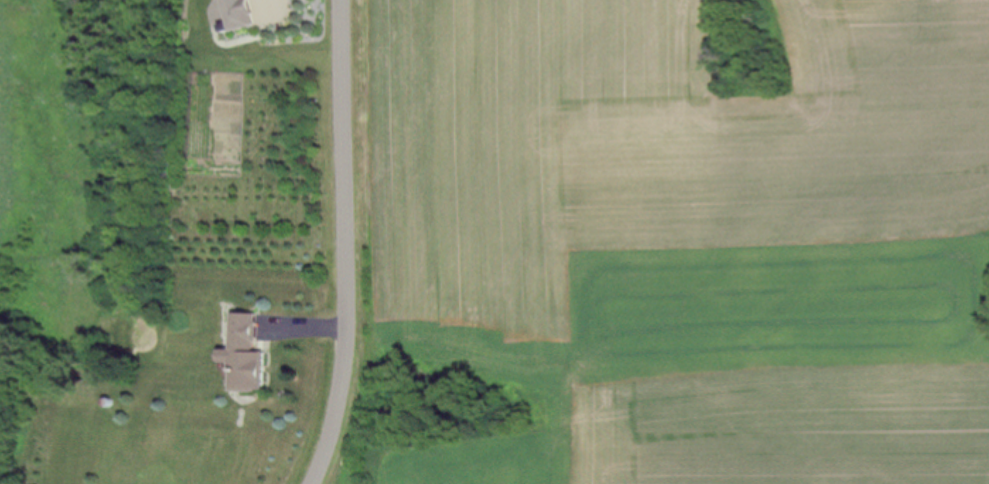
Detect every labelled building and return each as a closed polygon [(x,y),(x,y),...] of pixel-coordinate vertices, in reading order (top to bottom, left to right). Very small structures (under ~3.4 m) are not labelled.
[(233,30),(257,25),(252,0),(227,0),(233,30)] [(236,390),(267,391),(269,351),(260,351),(261,313),(236,312),(235,351),(225,350),(224,364),(236,364),(236,390)]
